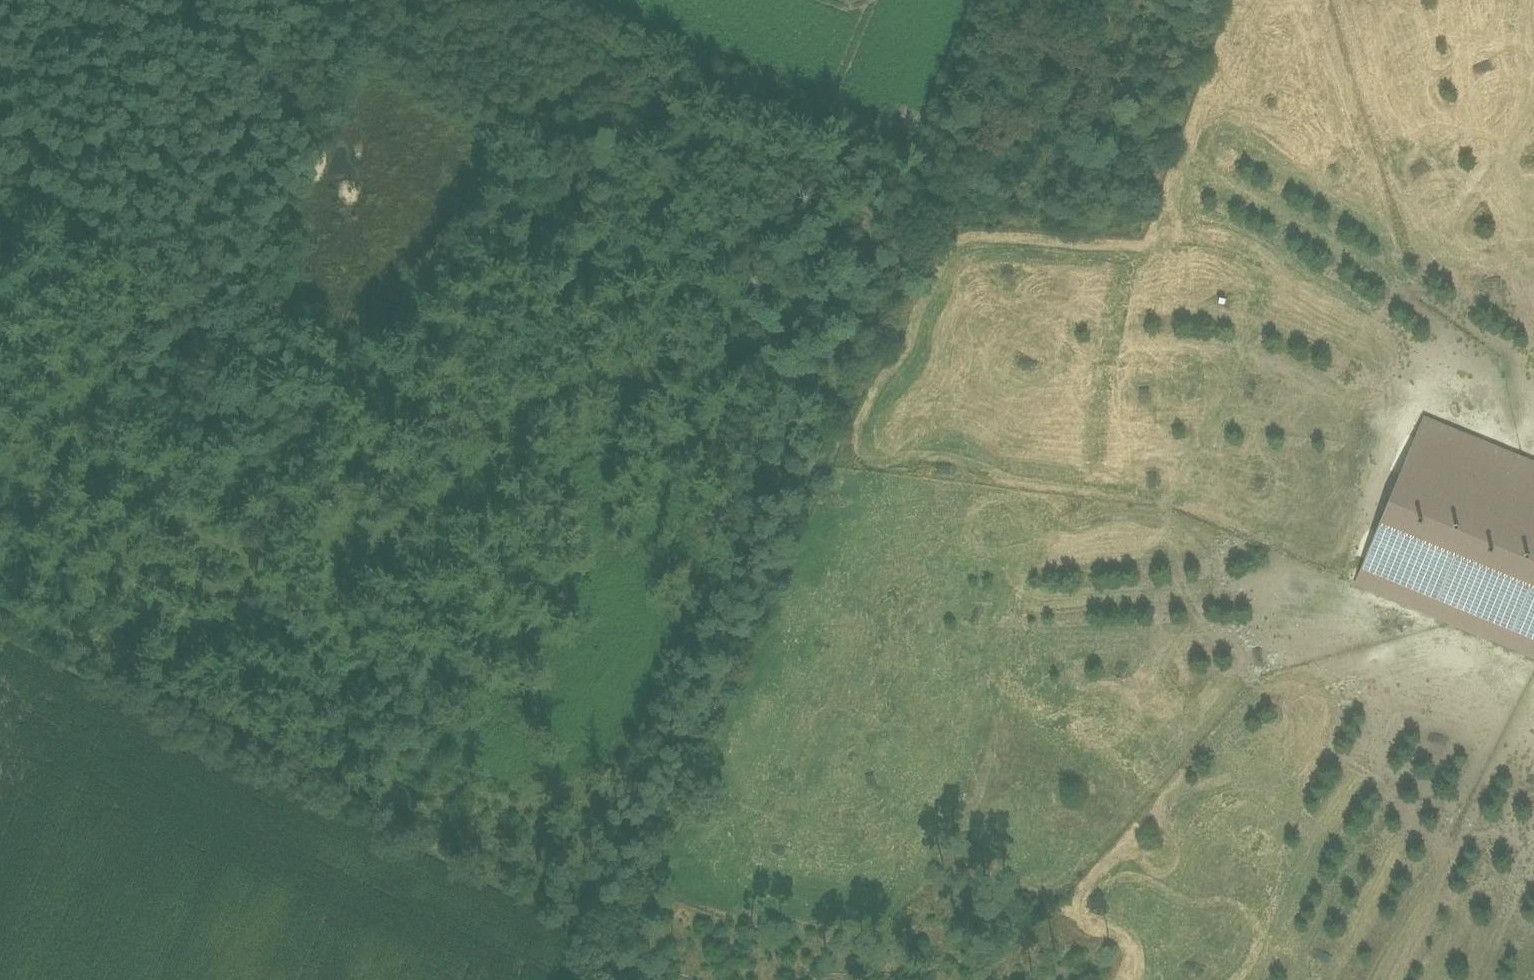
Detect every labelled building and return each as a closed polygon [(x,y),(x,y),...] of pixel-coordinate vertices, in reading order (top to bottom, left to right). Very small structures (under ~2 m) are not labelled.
[(1428,425),(1361,591),(1533,659),(1533,467),(1428,425)]
